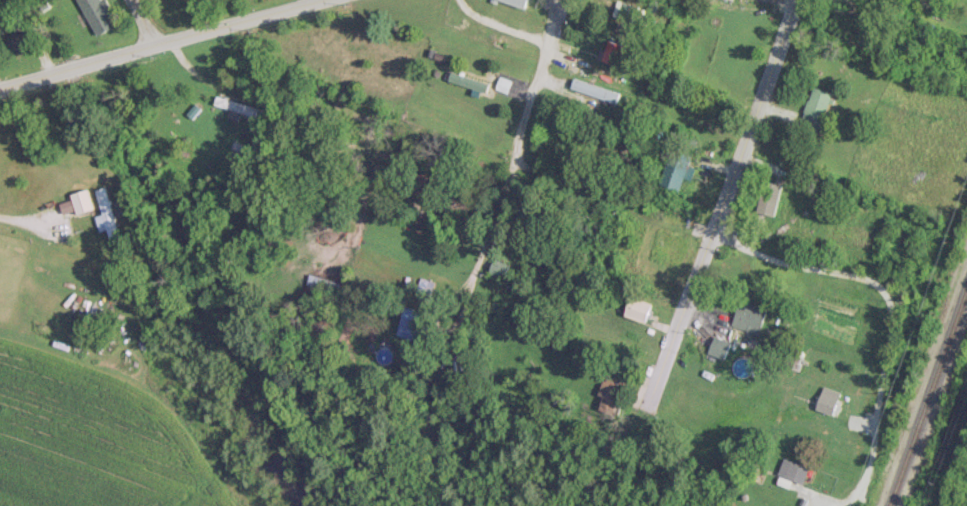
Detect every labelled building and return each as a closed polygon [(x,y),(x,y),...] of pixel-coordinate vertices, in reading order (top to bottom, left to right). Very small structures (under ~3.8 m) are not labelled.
[(115,27),(110,15),(114,14),(107,0),(80,0),(96,35),(115,27)] [(527,9),(530,0),(501,0),(527,9)] [(29,45),(24,30),(5,36),(10,51),(29,45)] [(605,51),(600,50),(597,60),(627,67),(632,46),(608,40),(605,51)] [(473,88),(471,94),(479,97),(481,90),(487,92),(490,83),(452,71),(449,80),(473,88)] [(571,88),(616,103),(619,93),(574,78),(571,88)] [(800,122),(820,129),(832,92),(813,86),(800,122)] [(250,114),(252,105),(216,96),(214,104),(250,114)] [(691,179),(695,167),(688,165),(691,154),(681,151),(679,156),(669,152),(659,184),(679,190),(684,177),(691,179)] [(96,189),(103,214),(95,216),(100,231),(107,229),(110,237),(119,235),(106,187),(96,189)] [(77,214),(94,209),(88,189),(71,193),(77,214)] [(490,273),(506,277),(509,263),(493,259),(490,273)] [(651,302),(629,298),(626,317),(647,321),(651,302)] [(768,307),(740,298),(731,326),(758,335),(768,307)] [(415,341),(425,313),(407,306),(396,334),(415,341)] [(730,341),(714,335),(707,353),(724,359),(730,341)] [(597,406),(614,411),(624,379),(606,374),(597,406)] [(815,409),(832,415),(840,391),(823,386),(815,409)] [(809,465),(783,458),(778,476),(805,483),(809,465)]
